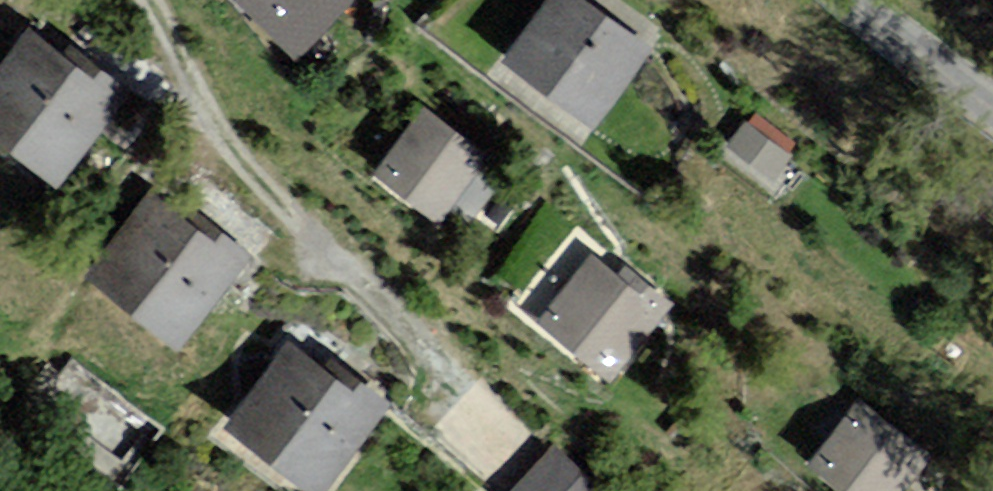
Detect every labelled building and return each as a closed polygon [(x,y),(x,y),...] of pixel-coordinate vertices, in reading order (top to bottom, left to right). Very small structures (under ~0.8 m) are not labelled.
[(287,59),(346,0),(227,0),(287,59)] [(647,41),(590,0),(538,0),(502,50),(593,116),(647,41)] [(0,59),(0,141),(55,183),(119,99),(25,27),(0,59)] [(372,179),(439,228),(490,164),(419,114),(372,179)] [(726,150),(777,185),(796,158),(745,123),(726,150)] [(87,284),(178,348),(243,255),(153,192),(87,284)] [(660,313),(587,260),(541,324),(614,377),(660,313)] [(305,490),(329,490),(386,415),(285,338),(218,426),(305,490)] [(805,459),(848,490),(900,490),(927,455),(851,398),(805,459)] [(547,441),(498,490),(600,490),(547,441)]
